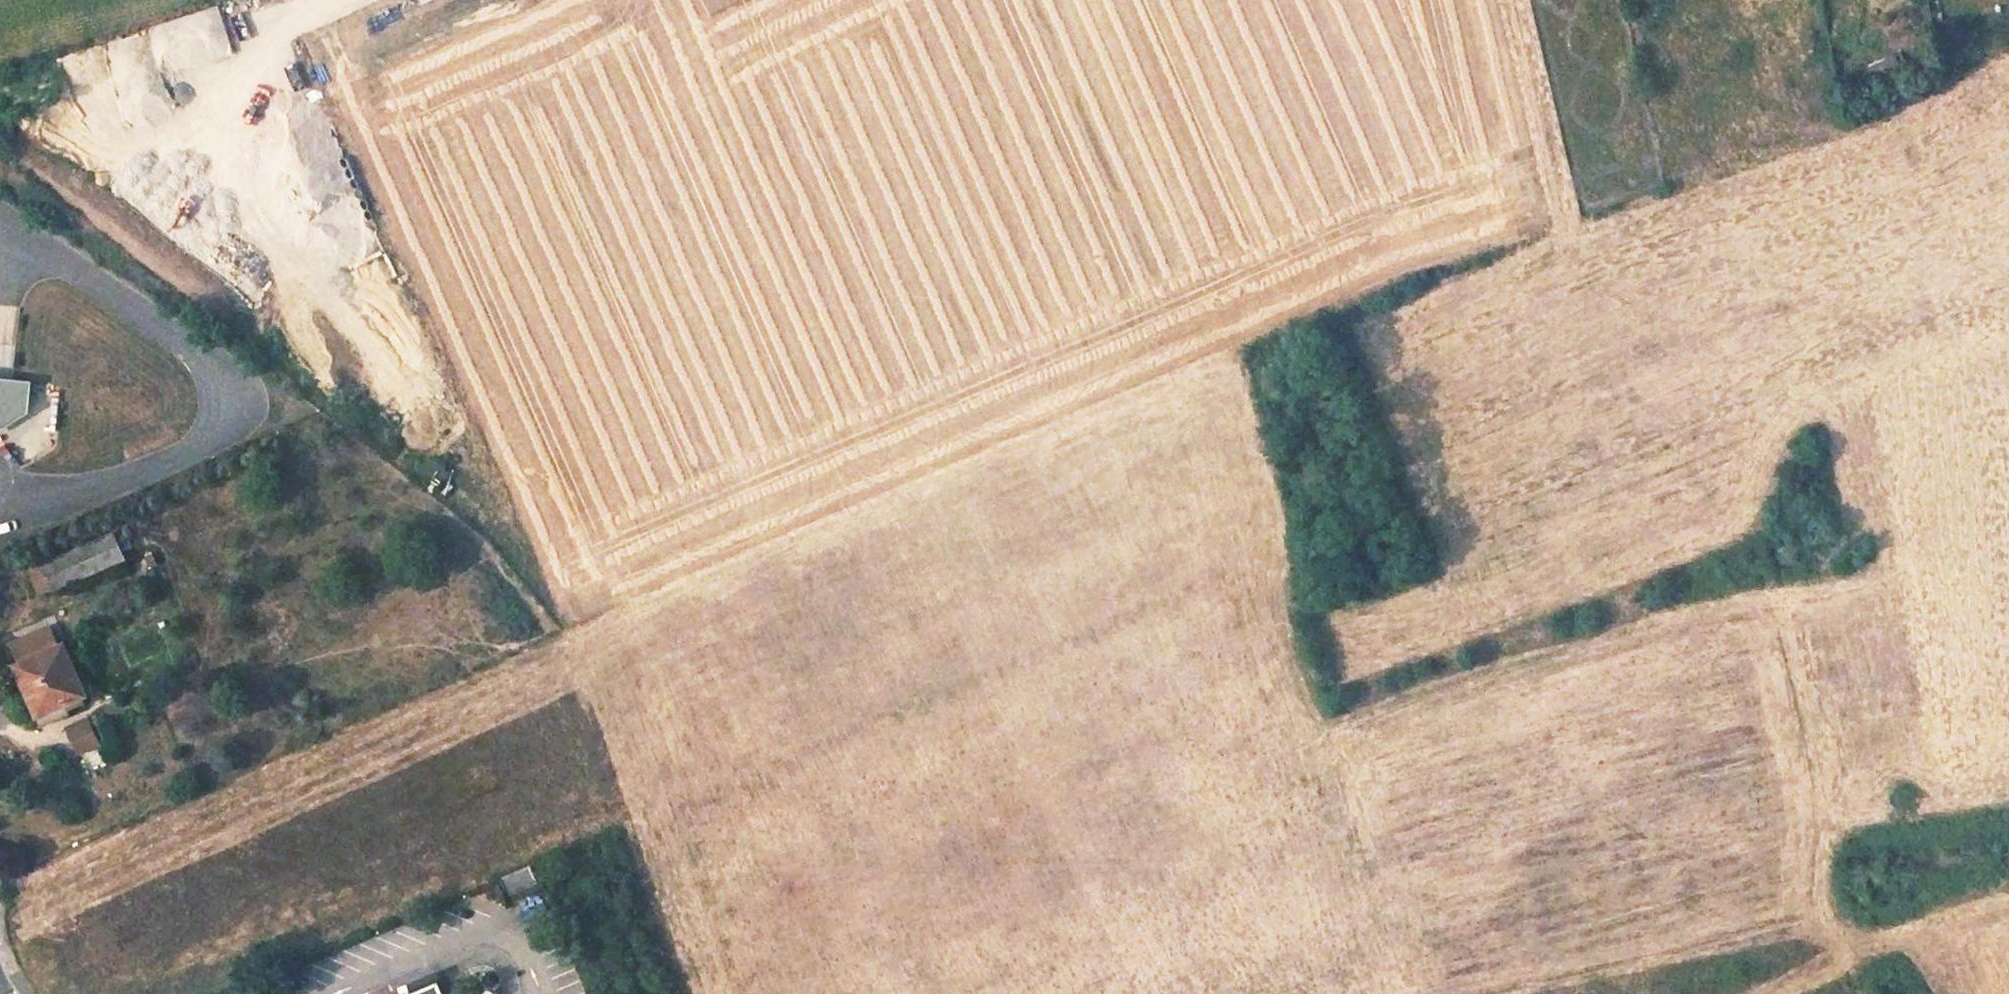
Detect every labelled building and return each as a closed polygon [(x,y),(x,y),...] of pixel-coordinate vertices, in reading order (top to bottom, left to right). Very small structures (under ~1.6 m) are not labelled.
[(55,560),(67,587),(133,558),(120,530),(55,560)] [(43,630),(5,646),(14,666),(11,667),(32,716),(75,697),(54,649),(52,650),(43,630)] [(70,722),(79,755),(104,748),(95,715),(70,722)]
